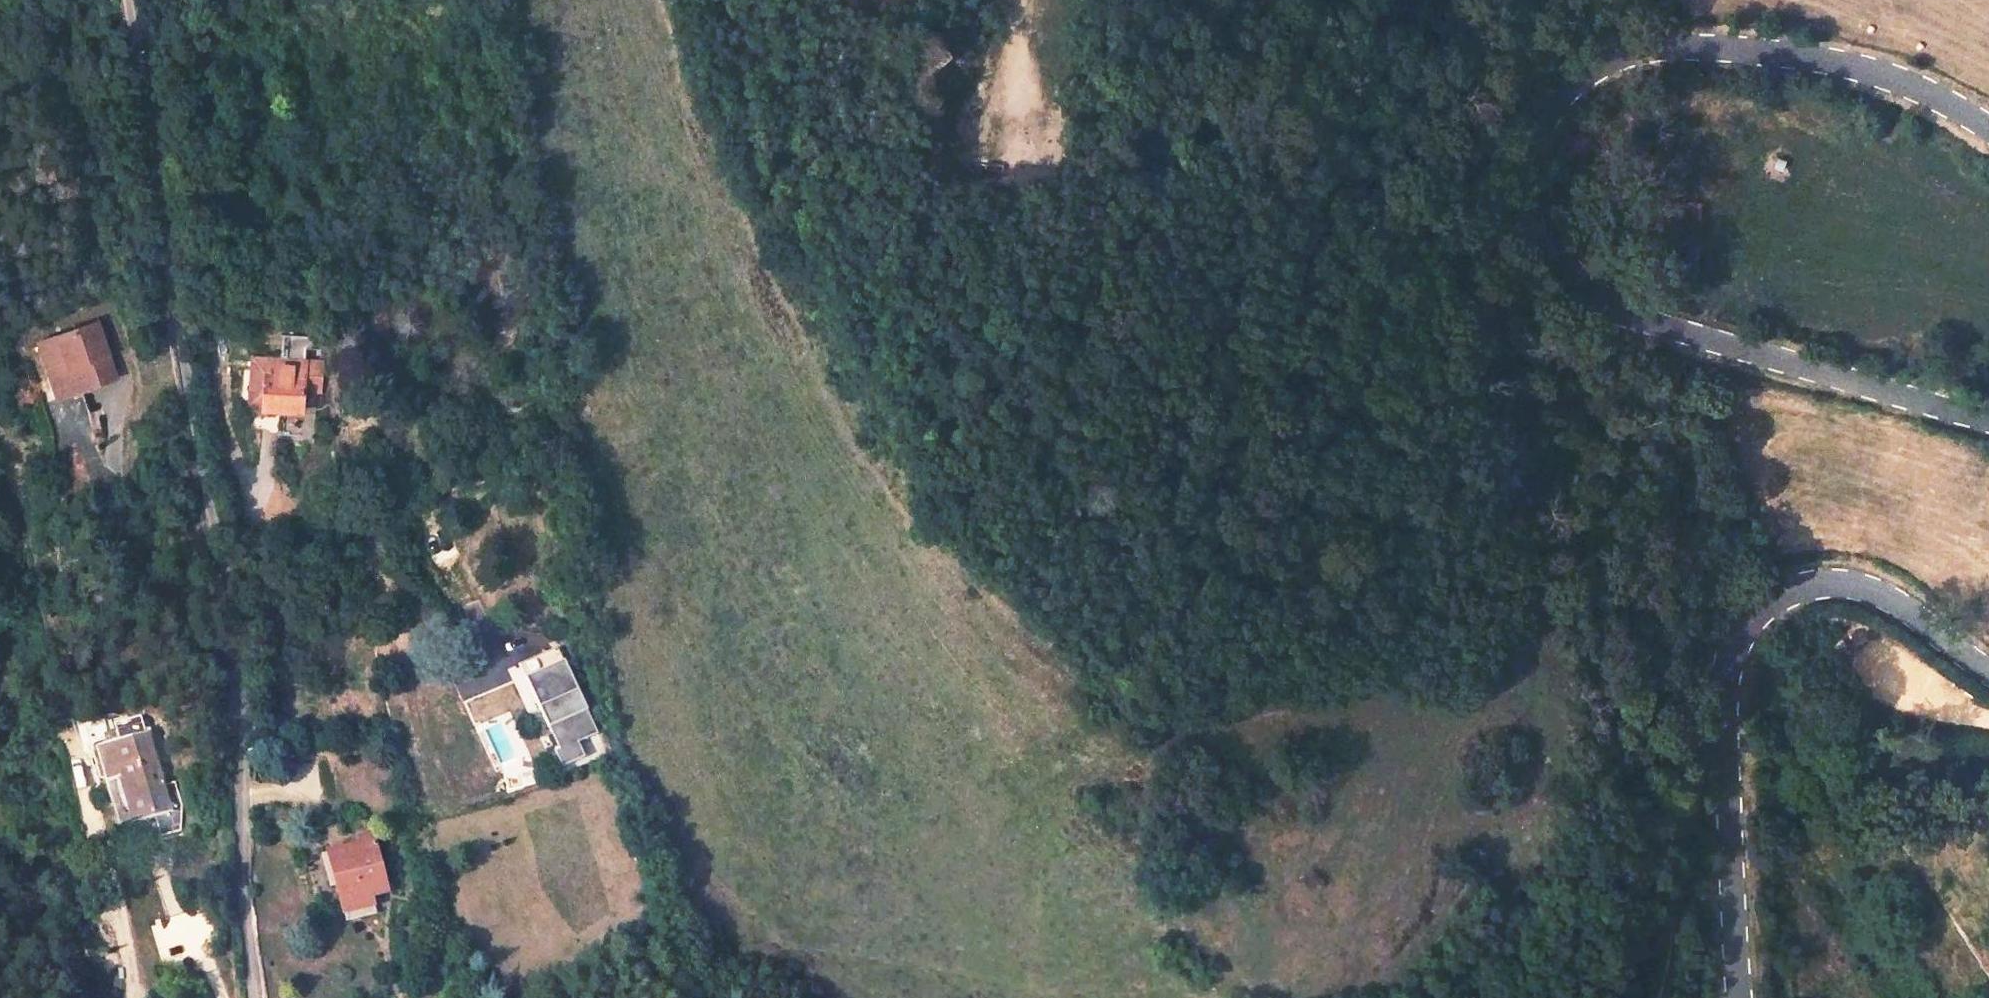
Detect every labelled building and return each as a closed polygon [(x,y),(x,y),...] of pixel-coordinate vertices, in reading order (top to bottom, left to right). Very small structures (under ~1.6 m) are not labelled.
[(109,317),(51,337),(70,394),(128,375),(109,317)] [(259,352),(255,399),(270,400),(270,403),(286,404),(284,429),(306,431),(310,384),(327,385),(329,358),(311,356),(312,343),(322,344),(323,331),(290,329),(288,354),(259,352)] [(547,669),(541,658),(525,667),(531,678),(547,669)] [(594,742),(585,714),(595,712),(579,663),(542,675),(554,712),(570,762),(585,757),(582,746),(594,742)] [(133,804),(137,818),(169,808),(147,734),(101,749),(109,772),(122,768),(133,804)] [(133,804),(122,768),(109,772),(119,809),(133,804)] [(122,822),(137,818),(133,804),(119,809),(122,822)] [(402,894),(389,834),(380,835),(378,830),(348,838),(350,844),(336,849),(350,902),(370,896),(372,903),(402,894)]
